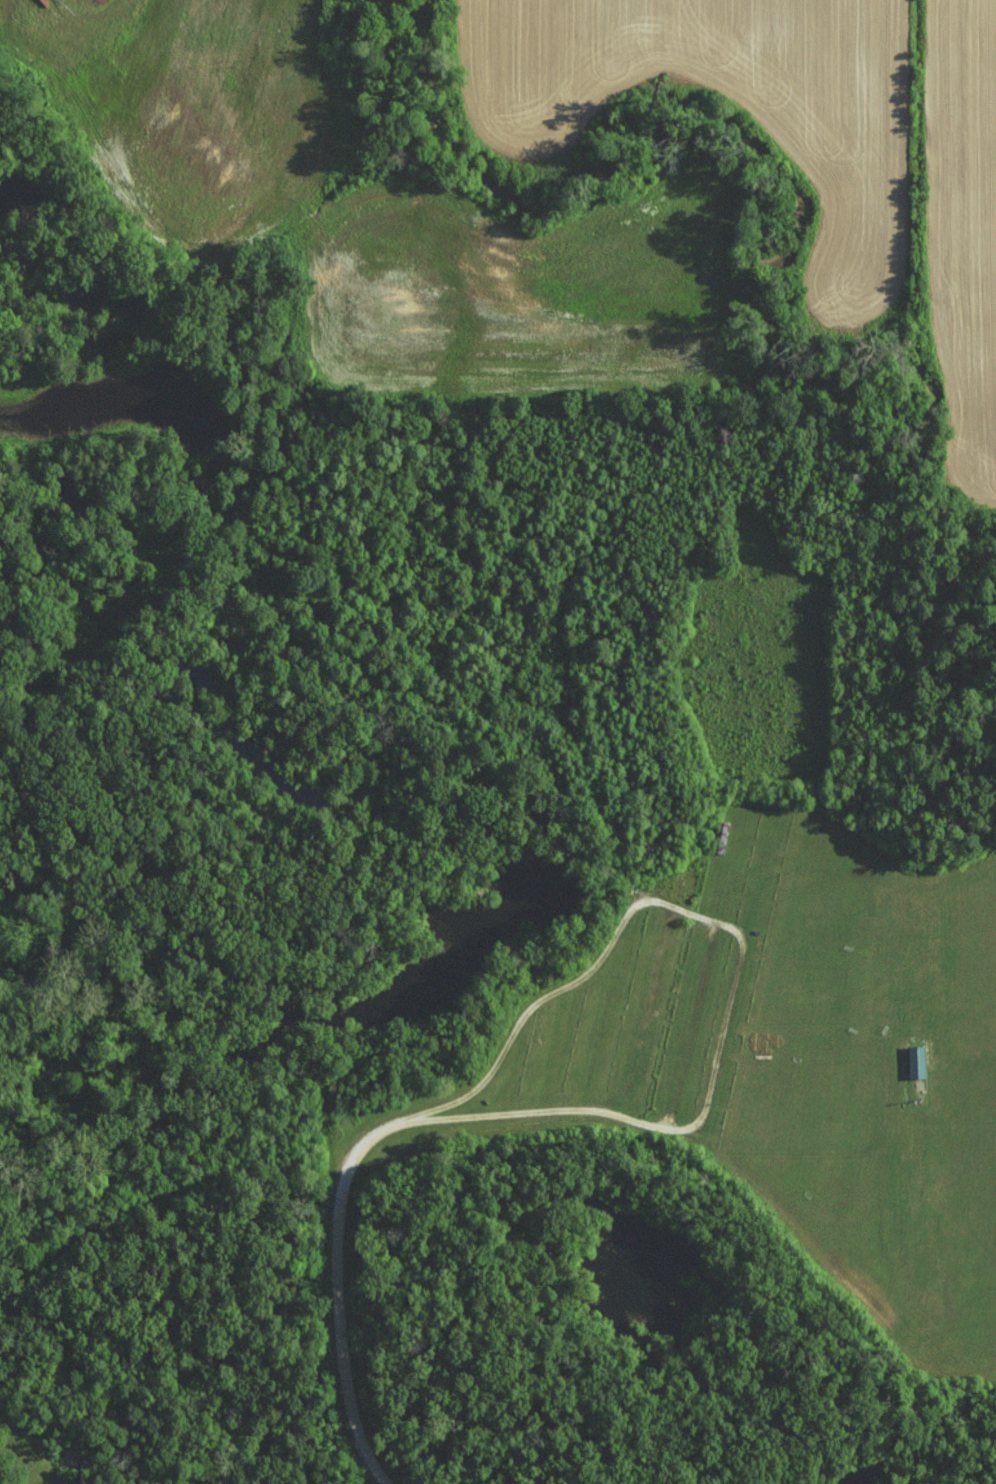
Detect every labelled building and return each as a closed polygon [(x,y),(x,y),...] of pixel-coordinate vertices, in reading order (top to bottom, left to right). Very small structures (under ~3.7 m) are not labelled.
[(906,1047),(906,1079),(922,1078),(922,1046),(906,1047)]
